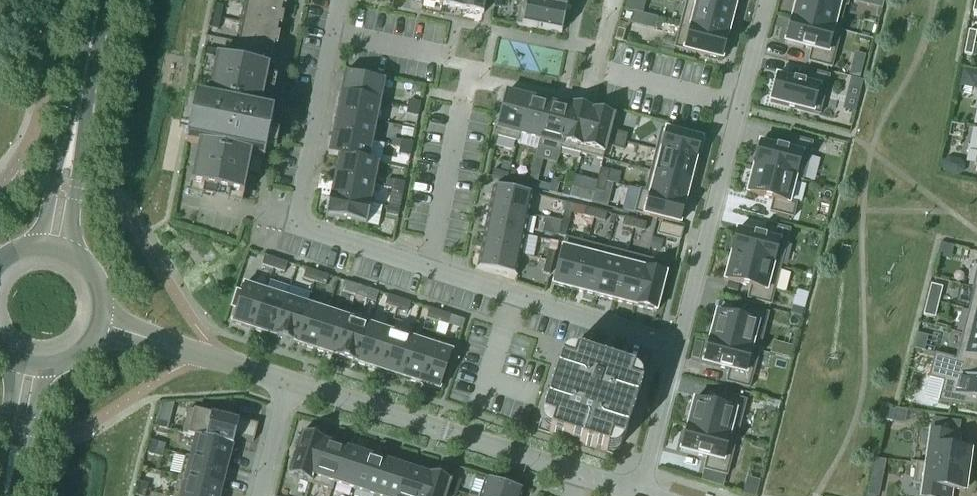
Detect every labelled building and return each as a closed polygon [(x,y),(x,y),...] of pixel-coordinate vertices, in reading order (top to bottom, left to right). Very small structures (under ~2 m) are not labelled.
[(244,3),(284,11),(287,0),(244,0),(244,3)] [(463,11),(465,0),(444,0),(443,7),(463,11)] [(463,11),(483,15),(486,0),(465,0),(463,11)] [(494,8),(500,9),(502,0),(495,0),(494,8)] [(566,11),(566,10),(533,3),(533,2),(521,0),(515,25),(561,35),(566,11)] [(533,2),(533,3),(566,10),(566,11),(570,12),(573,0),(534,0),(533,2)] [(686,1),(734,13),(737,0),(687,0),(686,1)] [(791,19),(839,31),(839,30),(845,7),(847,7),(849,0),(796,0),(791,19)] [(686,1),(680,25),(728,37),(734,13),(686,1)] [(244,3),(240,23),(280,31),(284,11),(244,3)] [(215,6),(213,18),(220,19),(222,7),(215,6)] [(218,31),(220,19),(213,18),(211,29),(218,31)] [(839,31),(791,19),(785,44),(811,51),(808,63),(831,69),(841,30),(839,30),(839,31)] [(240,23),(236,43),(276,51),(280,31),(240,23)] [(721,61),(728,37),(680,25),(674,49),(721,61)] [(617,29),(614,40),(622,42),(625,31),(617,29)] [(966,43),(974,45),(976,33),(968,31),(966,43)] [(236,43),(232,63),(269,70),(268,71),(272,72),(276,51),(236,43)] [(971,57),(974,45),(966,43),(963,55),(971,57)] [(218,52),(207,50),(205,57),(217,59),(218,52)] [(194,98),(185,143),(198,146),(190,187),(243,198),(248,172),(251,157),(251,156),(264,159),(269,134),(273,114),(260,111),(268,71),(269,70),(232,63),(215,59),(207,101),(194,98)] [(852,66),(850,76),(859,78),(862,69),(852,66)] [(770,103),(819,116),(829,77),(806,71),(803,83),(777,76),(770,103)] [(344,74),(340,94),(381,102),(385,82),(344,74)] [(852,80),(849,90),(859,92),(861,83),(852,80)] [(516,143),(518,136),(527,99),(506,93),(495,137),(516,143)] [(340,94),(336,114),(377,123),(381,102),(340,94)] [(518,136),(538,141),(548,104),(527,99),(518,136)] [(409,101),(407,108),(419,111),(420,104),(409,101)] [(569,109),(548,104),(538,141),(537,148),(560,154),(561,150),(559,150),(569,109)] [(559,150),(561,150),(581,155),(592,111),(570,106),(569,109),(559,150)] [(419,111),(407,108),(406,115),(418,118),(419,111)] [(592,111),(581,155),(603,161),(614,117),(592,111)] [(373,143),(377,123),(336,114),(332,135),(373,143)] [(402,128),(400,136),(412,138),(414,131),(402,128)] [(655,151),(695,162),(701,139),(661,129),(655,151)] [(614,140),(625,143),(627,135),(616,132),(614,140)] [(373,143),(332,135),(328,155),(337,157),(338,156),(369,163),(369,162),(373,143)] [(753,170),(795,181),(802,182),(812,144),(789,138),(786,150),(759,143),(753,170)] [(625,143),(614,140),(612,148),(623,151),(625,143)] [(401,141),(399,148),(411,151),(412,144),(401,141)] [(411,151),(399,148),(398,155),(410,157),(411,151)] [(695,162),(655,151),(650,172),(690,182),(695,162)] [(337,157),(333,177),(375,185),(379,164),(369,162),(369,163),(338,156),(337,157)] [(251,157),(248,172),(259,174),(262,159),(251,157)] [(943,163),(942,169),(946,174),(957,176),(962,173),(963,167),(960,162),(948,160),(943,163)] [(598,181),(606,183),(609,172),(601,170),(598,181)] [(789,203),(795,181),(753,170),(746,194),(773,201),(769,213),(793,219),(796,205),(789,203)] [(492,171),(490,178),(505,182),(507,175),(492,171)] [(690,182),(650,172),(645,192),(685,202),(690,182)] [(329,197),(370,205),(375,185),(333,177),(329,197)] [(520,185),(528,187),(530,180),(522,178),(520,185)] [(538,182),(530,180),(528,187),(536,189),(538,182)] [(551,180),(548,193),(556,195),(559,182),(551,180)] [(393,181),(391,188),(403,191),(404,184),(393,181)] [(603,194),(606,183),(598,181),(595,192),(603,194)] [(493,187),(489,208),(529,216),(534,195),(493,187)] [(403,191),(391,188),(390,195),(402,197),(403,191)] [(572,188),(571,192),(570,198),(591,203),(594,194),(572,188)] [(562,196),(570,198),(571,192),(564,190),(562,196)] [(679,225),(685,202),(645,192),(640,191),(634,214),(679,225)] [(366,226),(370,205),(329,197),(325,217),(366,226)] [(387,208),(386,215),(398,217),(399,211),(387,208)] [(525,236),(529,216),(489,208),(484,228),(525,236)] [(593,220),(595,211),(585,209),(582,217),(593,220)] [(606,214),(595,211),(593,220),(604,222),(606,214)] [(564,213),(561,224),(568,226),(571,214),(564,213)] [(622,227),(633,229),(635,221),(624,219),(622,227)] [(646,224),(635,221),(633,229),(644,232),(646,224)] [(568,226),(561,224),(558,236),(565,238),(568,226)] [(660,224),(657,235),(680,241),(683,230),(660,224)] [(730,256),(780,268),(790,231),(766,225),(763,237),(737,230),(730,256)] [(484,228),(480,248),(521,257),(525,236),(484,228)] [(574,292),(586,244),(565,239),(553,286),(574,292)] [(652,239),(649,250),(660,253),(663,241),(652,239)] [(594,297),(606,250),(586,244),(574,292),(594,297)] [(517,277),(521,257),(480,248),(476,269),(517,277)] [(549,250),(546,262),(552,264),(555,252),(549,250)] [(606,250),(594,297),(615,302),(627,255),(606,250)] [(635,307),(647,260),(627,255),(615,302),(635,307)] [(276,260),(264,256),(261,266),(273,270),(276,260)] [(780,268),(730,256),(724,281),(750,288),(747,300),(770,306),(780,268)] [(276,260),(273,270),(284,273),(287,264),(276,260)] [(647,260),(635,307),(656,313),(668,266),(647,260)] [(552,264),(546,262),(543,274),(549,275),(552,264)] [(302,279),(314,283),(317,273),(306,270),(302,279)] [(328,277),(317,273),(314,283),(325,286),(328,277)] [(355,296),(358,287),(347,283),(344,292),(355,296)] [(926,300),(938,303),(942,288),(930,285),(926,300)] [(253,331),(266,293),(244,286),(241,293),(237,292),(231,308),(236,309),(231,324),(253,331)] [(369,290),(358,287),(355,296),(366,300),(369,290)] [(968,311),(976,313),(976,289),(974,289),(974,290),(968,311)] [(273,337),(286,299),(266,293),(253,331),(273,337)] [(396,309),(399,300),(388,296),(385,306),(396,309)] [(294,344),(306,306),(286,299),(273,337),(294,344)] [(408,313),(411,304),(399,300),(396,309),(408,313)] [(938,303),(926,300),(922,316),(934,319),(938,303)] [(294,344),(315,351),(327,313),(306,306),(294,344)] [(792,306),(790,314),(802,318),(804,310),(792,306)] [(716,314),(709,339),(759,352),(768,314),(745,308),(742,320),(716,314)] [(440,313),(429,310),(426,319),(437,323),(440,313)] [(968,311),(962,334),(976,338),(976,313),(968,311)] [(347,319),(327,313),(315,351),(335,357),(347,319)] [(440,313),(437,323),(449,326),(452,317),(440,313)] [(368,326),(347,319),(335,357),(356,364),(368,326)] [(356,364),(376,371),(389,332),(368,326),(356,364)] [(409,339),(389,332),(376,371),(397,377),(409,339)] [(917,334),(913,349),(925,353),(929,337),(917,334)] [(976,365),(976,338),(962,334),(956,359),(956,360),(976,365)] [(417,384),(430,346),(409,339),(397,377),(417,384)] [(749,389),(759,352),(709,339),(703,365),(729,371),(726,383),(749,389)] [(430,346),(417,384),(439,391),(451,353),(430,346)] [(617,366),(617,367),(603,363),(595,360),(575,353),(569,353),(563,356),(559,361),(541,419),(552,423),(549,435),(606,453),(610,441),(622,445),(641,388),(629,384),(633,372),(618,367),(618,366),(617,366)] [(956,359),(934,353),(928,378),(943,382),(938,402),(976,408),(976,365),(956,360),(956,359)] [(687,427),(736,439),(746,402),(723,396),(719,408),(693,401),(687,427)] [(884,409),(882,421),(892,423),(894,411),(884,409)] [(189,410),(182,435),(195,438),(232,447),(235,438),(235,436),(231,435),(235,422),(232,421),(189,410)] [(235,422),(231,435),(235,436),(235,438),(253,443),(258,425),(233,419),(232,421),(235,422)] [(925,468),(969,474),(972,457),(969,456),(970,452),(957,450),(959,437),(957,437),(959,423),(932,419),(925,465),(925,468)] [(157,420),(155,427),(167,430),(168,423),(157,420)] [(727,477),(736,439),(687,427),(680,452),(706,459),(703,471),(727,477)] [(310,484),(311,485),(325,441),(301,433),(287,476),(311,483),(310,484)] [(185,457),(185,458),(227,468),(232,447),(195,438),(190,458),(185,457)] [(151,441),(150,448),(157,450),(159,443),(151,441)] [(311,485),(331,491),(346,448),(325,441),(311,485)] [(150,448),(148,455),(156,457),(162,458),(164,451),(157,450),(150,448)] [(354,491),(366,454),(346,448),(331,491),(332,491),(334,485),(354,491)] [(386,461),(366,454),(354,491),(369,495),(375,495),(386,461)] [(178,477),(177,478),(222,489),(227,468),(185,458),(180,478),(178,477)] [(386,461),(375,495),(398,495),(407,468),(386,461)] [(925,465),(916,464),(913,485),(922,486),(921,495),(950,495),(951,490),(964,492),(965,487),(967,488),(969,474),(925,468),(925,465)] [(428,474),(407,468),(398,495),(421,495),(428,474)] [(421,495),(447,495),(451,482),(428,474),(421,495)] [(469,495),(523,495),(525,492),(485,479),(475,476),(469,495)] [(173,495),(220,495),(222,489),(177,478),(173,495)] [(454,479),(451,491),(457,493),(461,481),(454,479)] [(141,483),(139,490),(147,492),(148,485),(141,483)]
